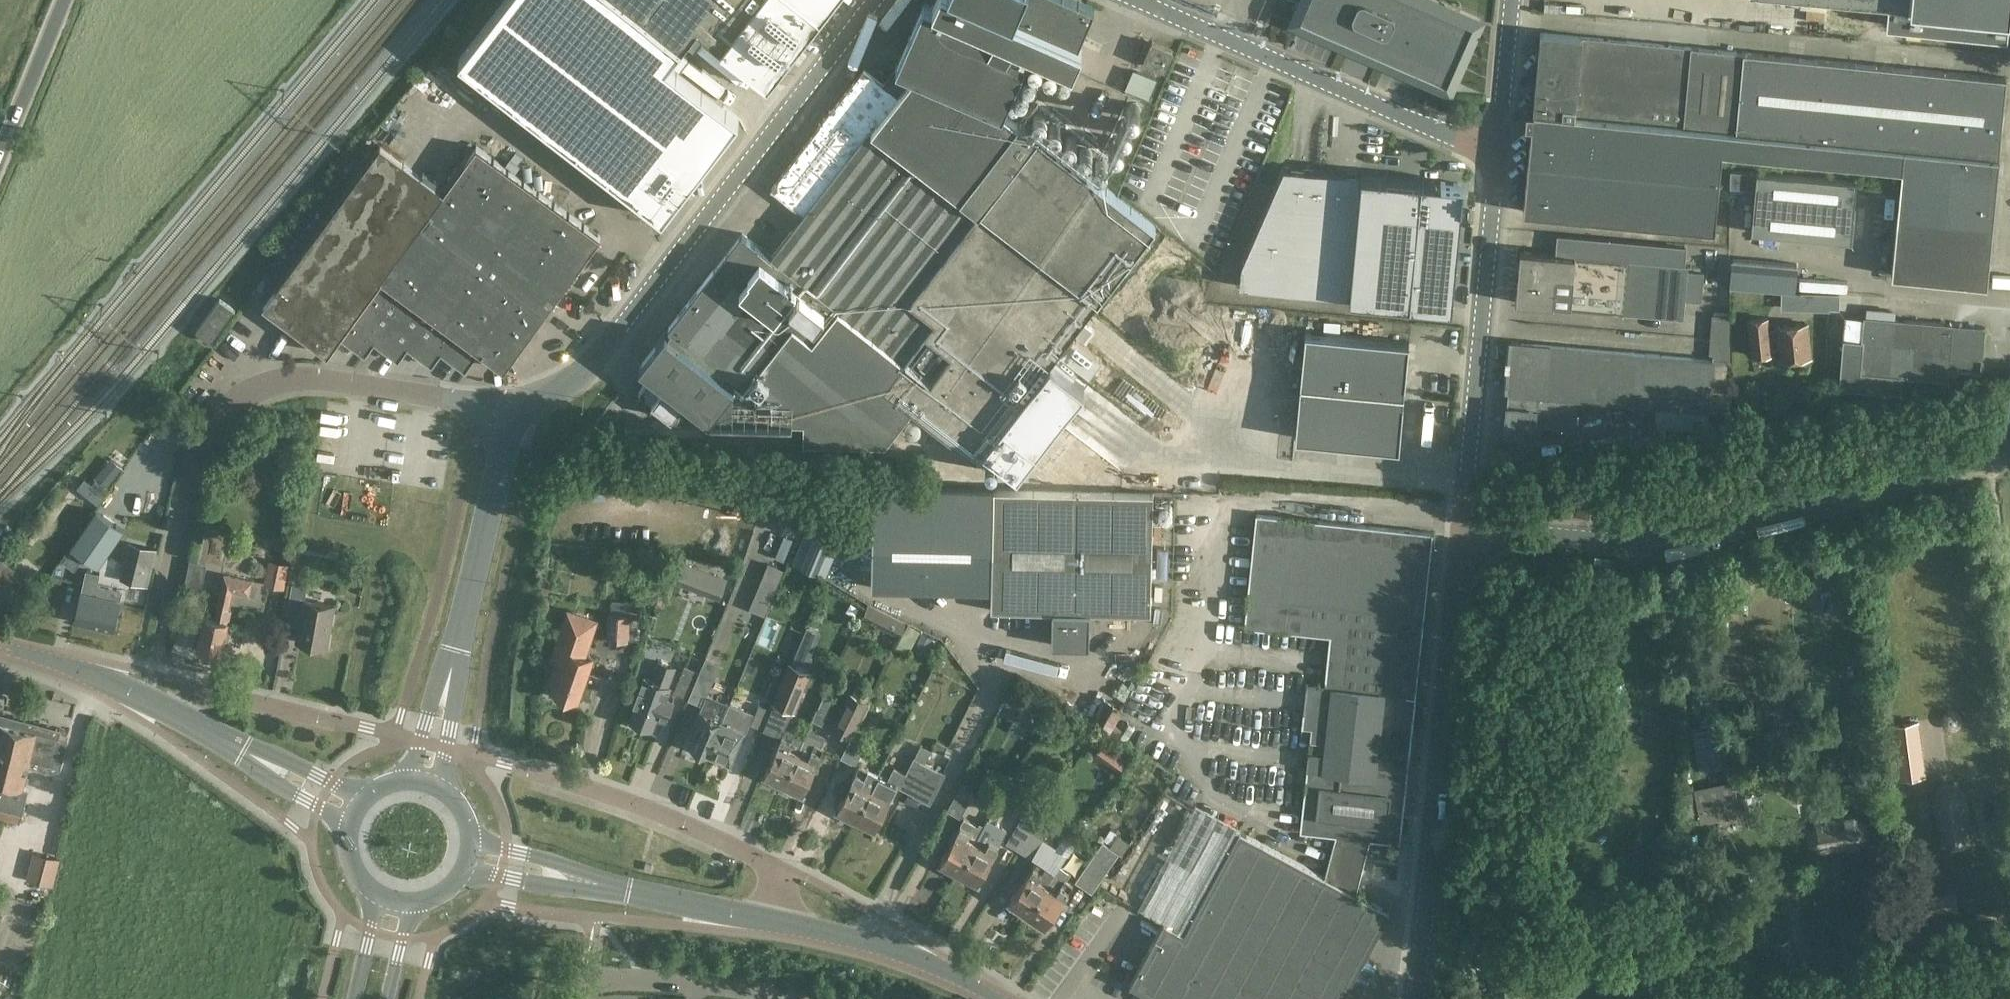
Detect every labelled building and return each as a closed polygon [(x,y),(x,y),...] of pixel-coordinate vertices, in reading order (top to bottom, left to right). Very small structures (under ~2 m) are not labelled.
[(459,59),(460,59),(663,218),(739,119),(668,63),(680,47),(620,0),(506,0),(459,59)] [(680,47),(697,26),(721,45),(756,0),(620,0),(680,47)] [(865,69),(772,189),(805,214),(772,256),(742,233),(639,366),(652,375),(638,392),(671,418),(685,401),(708,419),(712,419),(803,421),(802,441),(883,443),(912,410),(975,458),(1155,226),(1020,121),(1004,112),(1031,50),(1073,68),(1083,46),(1079,44),(1095,8),(1077,0),(935,0),(933,5),(924,1),(895,67),(914,75),(902,90),(892,82),(888,87),(865,69)] [(721,45),(722,45),(766,80),(768,81),(820,15),(832,0),(756,0),(721,45)] [(1301,1),(1293,20),(1450,89),(1481,19),(1437,0),(1302,0),(1301,1)] [(1851,1),(1876,3),(1889,4),(1887,25),(2007,37),(2008,37),(2009,14),(2009,0),(1843,0),(1851,1)] [(1892,275),(1987,284),(2007,78),(1541,32),(1534,112),(1527,111),(1525,125),(1532,126),(1524,211),(1715,230),(1723,151),(1903,169),(1892,275)] [(1174,50),(1152,40),(1143,60),(1165,70),(1174,50)] [(1131,66),(1126,87),(1149,93),(1154,72),(1131,66)] [(380,145),(263,305),(304,335),(315,321),(339,339),(341,336),(382,280),(444,191),(380,145)] [(382,280),(341,336),(365,354),(374,342),(398,359),(407,347),(431,364),(441,352),(465,370),(479,351),(504,369),(600,237),(477,147),(444,191),(382,280)] [(1242,264),(1240,286),(1448,306),(1460,184),(1284,167),(1242,264)] [(1852,241),(1857,181),(1731,169),(1730,186),(1756,189),(1752,232),(1852,241)] [(1516,301),(1684,317),(1685,299),(1688,270),(1688,266),(1685,265),(1687,248),(1558,236),(1556,254),(1520,250),(1516,301)] [(1120,309),(1172,301),(1165,255),(1129,261),(1131,276),(1116,278),(1120,309)] [(1796,292),(1796,289),(1799,265),(1732,259),(1730,286),(1781,290),(1796,292)] [(1688,270),(1685,299),(1701,301),(1704,272),(1688,270)] [(1818,293),(1802,292),(1801,308),(1818,309),(1818,293)] [(196,331),(211,342),(235,310),(220,299),(196,331)] [(1844,338),(1844,339),(1839,387),(1901,393),(1903,376),(1948,380),(1949,366),(1981,369),(1985,327),(1865,316),(1865,318),(1863,340),(1844,338)] [(1863,340),(1865,318),(1844,316),(1842,339),(1844,339),(1844,338),(1863,340)] [(1773,353),(1771,331),(1770,317),(1748,319),(1752,356),(1773,354),(1773,353)] [(339,339),(315,321),(304,335),(328,353),(339,339)] [(1777,331),(1771,331),(1773,353),(1779,352),(1780,360),(1812,357),(1809,323),(1777,326),(1777,331)] [(1306,331),(1301,384),(1404,394),(1409,341),(1306,331)] [(1160,386),(1216,385),(1215,337),(1170,337),(1170,356),(1160,356),(1160,386)] [(1074,339),(1062,355),(1080,369),(1090,376),(1102,360),(1074,339)] [(1714,360),(1709,359),(1512,342),(1510,362),(1506,362),(1505,371),(1510,372),(1508,395),(1537,397),(1578,400),(1579,399),(1710,411),(1714,360)] [(1062,355),(1055,363),(1074,377),(1080,369),(1062,355)] [(1110,374),(1104,412),(1152,420),(1159,383),(1110,374)] [(1404,394),(1301,384),(1295,437),(1399,447),(1404,394)] [(1537,397),(1508,395),(1504,433),(1524,435),(1525,425),(1537,426),(1537,425),(1576,429),(1578,400),(1537,397)] [(386,409),(386,418),(404,418),(405,409),(386,409)] [(243,444),(255,446),(258,433),(245,431),(243,444)] [(277,438),(274,448),(287,451),(289,441),(277,438)] [(102,468),(95,477),(108,488),(115,479),(102,468)] [(1630,479),(1634,490),(1656,481),(1655,478),(1659,477),(1656,469),(1630,479)] [(85,478),(77,487),(98,504),(106,495),(85,478)] [(1551,513),(1574,515),(1577,482),(1554,480),(1551,513)] [(785,484),(772,513),(795,523),(810,490),(796,484),(789,481),(787,481),(785,484)] [(1154,494),(874,488),(872,588),(991,590),(991,610),(1049,611),(1048,646),(1086,647),(1087,612),(1151,613),(1154,494)] [(1580,490),(1578,516),(1601,518),(1603,492),(1580,490)] [(96,510),(71,547),(98,566),(124,529),(97,510),(96,510)] [(814,510),(798,549),(832,563),(848,524),(814,510)] [(1248,519),(1256,520),(1244,627),(1287,632),(1330,636),(1325,686),(1318,685),(1307,684),(1304,711),(1304,712),(1303,727),(1311,728),(1300,832),(1335,836),(1324,877),(1355,894),(1369,839),(1400,843),(1433,532),(1249,513),(1248,519)] [(129,546),(121,579),(147,585),(155,553),(129,546)] [(1,557),(0,557),(0,600),(7,606),(29,580),(1,556),(1,557)] [(290,562),(276,559),(272,582),(285,585),(290,562)] [(679,560),(673,576),(686,581),(687,578),(688,576),(689,574),(692,565),(679,560)] [(768,563),(759,586),(774,593),(784,569),(781,568),(778,567),(768,563)] [(1198,574),(1204,583),(1217,573),(1211,565),(1198,574)] [(93,570),(87,568),(75,621),(91,624),(97,598),(93,597),(96,585),(99,573),(99,571),(93,570)] [(711,584),(710,587),(709,589),(721,594),(722,592),(723,590),(724,588),(728,578),(715,573),(712,582),(711,584)] [(236,576),(236,577),(224,575),(215,619),(205,616),(198,648),(201,649),(203,652),(206,653),(209,651),(221,654),(228,622),(229,622),(231,610),(229,610),(233,591),(236,592),(236,593),(250,596),(253,580),(236,576)] [(293,582),(287,614),(301,616),(297,641),(327,646),(334,605),(305,600),(308,584),(293,582)] [(122,590),(96,585),(93,597),(97,598),(91,624),(113,629),(114,627),(117,625),(118,618),(116,615),(122,590)] [(612,600),(611,613),(630,614),(639,615),(640,602),(612,600)] [(577,699),(587,671),(591,658),(580,655),(592,620),(568,612),(552,659),(558,661),(552,680),(556,682),(553,691),(564,695),(565,698),(571,700),(575,698),(577,699)] [(609,613),(607,639),(628,640),(630,614),(611,613),(609,613)] [(887,613),(880,626),(899,635),(905,623),(887,613)] [(933,638),(922,632),(916,645),(927,650),(933,638)] [(797,650),(792,663),(807,669),(812,656),(811,655),(797,650)] [(634,703),(637,704),(631,720),(635,721),(636,725),(644,728),(647,726),(652,728),(657,714),(667,718),(674,701),(665,697),(676,667),(661,662),(654,680),(645,676),(640,688),(634,703)] [(792,663),(789,662),(772,702),(773,703),(773,704),(793,712),(810,670),(807,669),(792,663)] [(697,678),(699,672),(684,666),(674,692),(688,698),(687,699),(688,699),(697,678)] [(709,683),(697,678),(688,699),(700,704),(709,683)] [(756,698),(769,703),(777,683),(764,678),(756,698)] [(849,692),(848,695),(831,729),(850,738),(851,736),(869,702),(861,698),(849,692)] [(689,744),(689,745),(693,746),(691,750),(704,755),(705,752),(708,753),(722,721),(719,720),(727,702),(707,693),(699,712),(702,713),(689,744)] [(1008,693),(998,712),(1013,720),(1018,711),(1038,722),(1043,713),(1036,709),(1010,694),(1008,693)] [(834,700),(825,696),(812,721),(822,725),(834,700)] [(722,721),(708,753),(710,754),(711,751),(714,753),(716,756),(723,759),(726,758),(730,759),(742,730),(745,731),(745,730),(747,731),(754,712),(730,702),(728,708),(722,721)] [(771,709),(760,704),(751,723),(763,728),(771,709)] [(938,705),(930,723),(949,731),(957,713),(938,705)] [(1719,720),(1692,725),(1700,768),(1726,763),(1719,720)] [(1924,760),(1920,720),(1890,723),(1895,763),(1924,760)] [(19,823),(28,788),(23,787),(31,758),(39,761),(37,769),(52,773),(60,769),(68,740),(0,722),(0,818),(19,823)] [(797,750),(780,785),(793,792),(795,788),(803,791),(824,748),(819,746),(824,735),(808,728),(804,738),(797,750)] [(785,729),(782,735),(781,736),(764,773),(772,777),(770,781),(780,785),(797,750),(804,738),(785,729)] [(851,736),(850,738),(840,757),(855,765),(866,744),(851,736)] [(894,767),(888,778),(889,778),(898,783),(897,786),(913,794),(913,795),(930,803),(946,773),(942,771),(948,759),(921,745),(915,757),(914,756),(905,773),(894,767)] [(1130,755),(1118,746),(1107,763),(1118,771),(1130,755)] [(1607,770),(1604,763),(1587,771),(1590,778),(1607,770)] [(859,764),(856,770),(837,808),(844,812),(843,816),(855,822),(879,775),(868,769),(868,768),(859,764)] [(888,780),(879,775),(855,822),(865,827),(867,823),(875,827),(897,786),(898,783),(889,778),(888,780)] [(958,792),(957,791),(946,810),(960,818),(971,799),(969,798),(974,788),(963,782),(958,792)] [(1941,838),(1951,846),(1963,844),(1970,834),(1964,795),(1954,787),(1942,790),(1936,799),(1941,838)] [(1708,817),(1714,816),(1735,812),(1730,789),(1703,795),(1708,817)] [(1040,790),(1030,804),(1039,810),(1042,812),(1044,813),(1053,799),(1040,790)] [(1742,797),(1745,812),(1755,810),(1754,807),(1756,807),(1755,796),(1753,797),(1752,795),(1742,797)] [(1017,825),(1006,843),(1019,851),(1042,812),(1039,810),(1030,804),(1029,803),(1017,825)] [(1055,820),(1042,812),(1019,851),(1031,858),(1042,841),(1043,840),(1042,839),(1055,820)] [(1812,844),(1821,851),(1861,845),(1867,835),(1866,823),(1857,816),(1816,822),(1810,831),(1812,844)] [(964,817),(960,824),(940,861),(948,865),(946,869),(957,875),(984,825),(980,822),(978,825),(964,817)] [(987,819),(984,825),(957,875),(968,881),(970,877),(978,882),(1006,830),(987,819)] [(1110,845),(1117,835),(1110,830),(1103,840),(1110,845)] [(1163,922),(1129,985),(1154,998),(1343,998),(1390,913),(1355,894),(1239,831),(1184,933),(1165,923),(1166,922),(1164,921),(1163,922)] [(1117,835),(1110,845),(1109,846),(1119,853),(1121,855),(1129,843),(1117,835)] [(1063,837),(1056,847),(1067,855),(1075,845),(1063,837)] [(1119,853),(1109,846),(1102,842),(1075,881),(1092,892),(1119,853)] [(62,857),(36,851),(30,875),(56,884),(62,857)] [(1372,871),(1395,874),(1396,860),(1373,857),(1372,871)] [(1037,861),(1033,866),(1010,901),(1017,906),(1015,909),(1025,916),(1056,873),(1037,861)] [(1056,873),(1025,916),(1036,924),(1038,920),(1045,925),(1069,890),(1073,884),(1066,880),(1070,874),(1060,866),(1056,873)] [(1958,909),(1954,891),(1923,898),(1926,916),(1958,909)]
